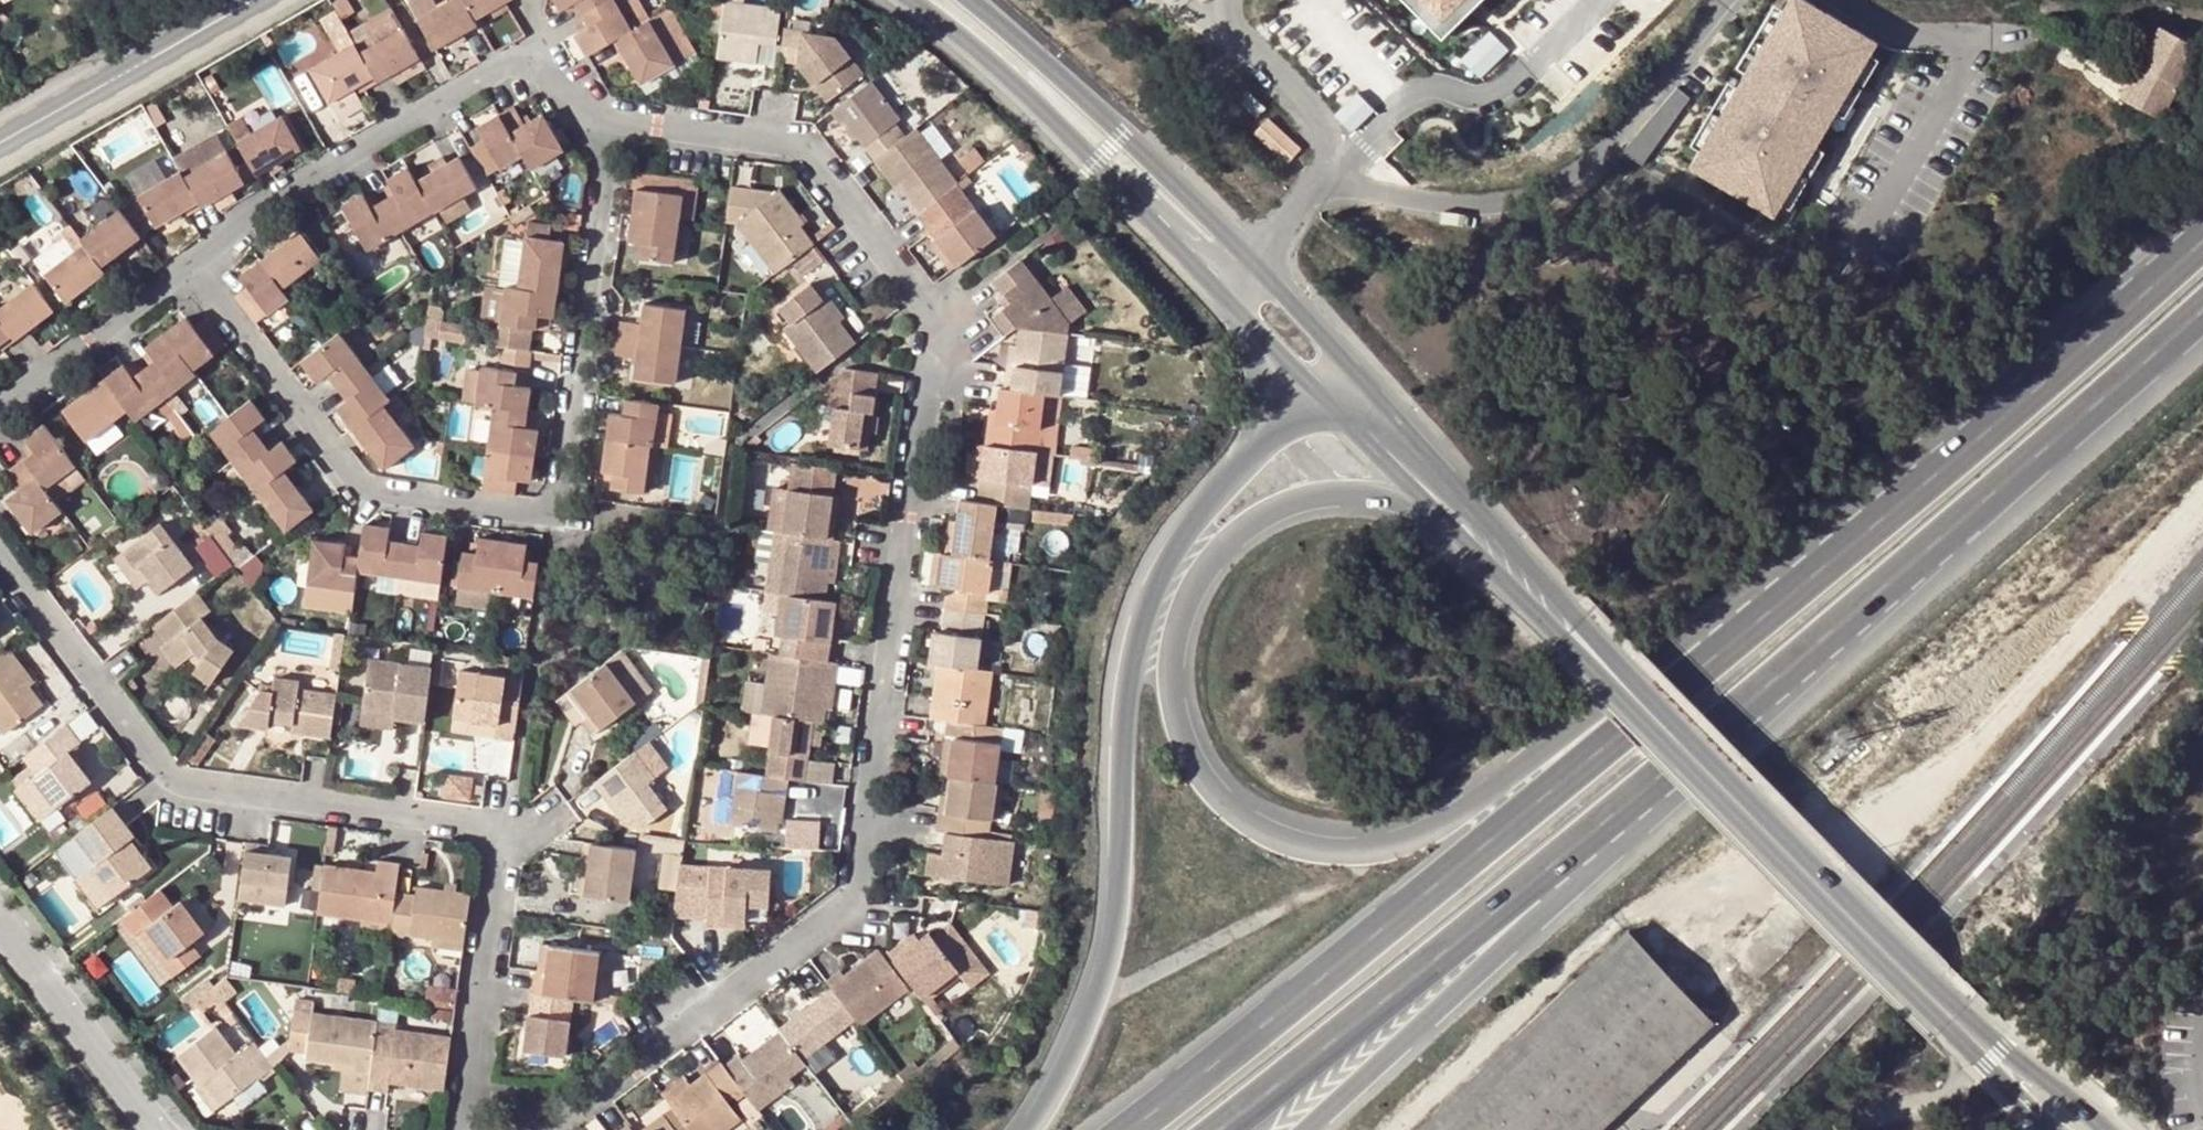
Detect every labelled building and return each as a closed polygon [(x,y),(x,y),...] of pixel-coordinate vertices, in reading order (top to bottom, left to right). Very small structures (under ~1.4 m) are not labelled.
[(346,0),(332,0),(330,1),(341,19),(353,12),(346,0)] [(417,18),(439,7),(435,0),(416,0),(408,4),(417,18)] [(464,0),(450,0),(439,7),(417,18),(426,34),(435,49),(478,24),(474,18),(464,0)] [(474,18),(506,1),(508,0),(464,0),(474,18)] [(579,6),(582,13),(604,0),(556,0),(561,10),(566,8),(577,2),(579,6)] [(576,34),(588,55),(614,40),(633,29),(649,20),(651,19),(640,0),(604,0),(582,13),(587,22),(590,26),(580,32),(576,34)] [(755,61),(758,42),(776,43),(778,26),(780,7),(756,4),(725,0),(718,58),(755,61)] [(1432,29),(1461,0),(1404,0),(1432,29)] [(1432,29),(1441,38),(1480,0),(1461,0),(1432,29)] [(1803,0),(1789,0),(1745,74),(1826,125),(1877,44),(1803,0)] [(568,11),(579,6),(577,2),(566,8),(568,11)] [(360,51),(403,27),(390,6),(347,30),(355,43),(360,51)] [(344,25),(337,14),(323,22),(329,33),(344,25)] [(639,83),(674,63),(659,37),(649,20),(633,29),(614,40),(639,83)] [(580,32),(590,26),(587,22),(578,27),(580,32)] [(674,63),(696,51),(680,24),(659,37),(674,63)] [(374,76),(360,51),(355,43),(347,30),(344,25),(329,33),(339,52),(309,69),(329,103),(374,76)] [(781,58),(784,44),(785,28),(786,27),(778,26),(776,43),(758,42),(755,61),(780,64),(780,61),(781,62),(781,60),(781,58)] [(374,76),(377,81),(390,74),(421,57),(411,42),(403,27),(360,51),(374,76)] [(2133,77),(2121,99),(2160,118),(2197,47),(2159,27),(2153,39),(2138,33),(2127,53),(2133,56),(2142,60),(2133,77)] [(864,74),(835,37),(785,28),(784,44),(781,58),(781,60),(798,63),(826,102),(864,74)] [(1508,50),(1490,31),(1461,60),(1480,79),(1508,50)] [(435,49),(426,34),(411,42),(421,57),(435,49)] [(2142,60),(2133,56),(2124,73),(2133,77),(2142,60)] [(396,84),(426,66),(420,57),(390,74),(396,84)] [(872,79),(885,69),(880,63),(867,73),(872,79)] [(1826,125),(1745,74),(1691,168),(1773,217),(1826,125)] [(364,106),(357,94),(377,81),(374,76),(329,103),(339,121),(364,106)] [(845,122),(849,128),(855,135),(874,160),(899,140),(889,127),(893,123),(902,118),(872,79),(829,112),(840,126),(845,122)] [(1677,87),(1621,152),(1642,165),(1690,98),(1677,87)] [(1374,109),(1358,92),(1334,114),(1351,132),(1374,109)] [(570,145),(561,130),(554,133),(542,113),(524,124),(514,106),(499,115),(509,132),(523,155),(531,168),(570,145)] [(281,114),(248,134),(236,141),(247,159),(256,175),(302,149),(281,114)] [(509,132),(499,115),(477,127),(484,140),(469,148),(486,176),(523,155),(509,132)] [(1252,134),(1288,163),(1302,146),(1266,117),(1252,134)] [(236,141),(248,134),(240,121),(228,127),(236,141)] [(904,136),(893,123),(889,127),(899,140),(904,136)] [(850,139),(855,135),(849,128),(844,132),(850,139)] [(899,140),(874,160),(895,186),(900,184),(906,193),(920,211),(956,184),(958,182),(915,128),(904,136),(899,140)] [(184,176),(227,151),(215,132),(173,157),(181,170),(184,176)] [(971,172),(986,162),(976,148),(960,159),(971,172)] [(245,182),(236,166),(227,151),(184,176),(199,201),(202,207),(215,199),(245,182)] [(430,163),(434,171),(448,162),(444,155),(430,163)] [(458,156),(448,162),(434,171),(416,180),(433,211),(477,187),(458,156)] [(236,166),(245,182),(256,175),(247,159),(236,166)] [(416,180),(408,167),(386,179),(395,193),(382,200),(400,231),(433,211),(416,180)] [(156,226),(185,209),(199,201),(184,176),(181,170),(137,196),(156,226)] [(638,173),(635,190),(648,191),(650,174),(638,173)] [(631,215),(679,222),(679,219),(685,179),(650,174),(648,191),(635,190),(631,215)] [(956,184),(961,191),(969,185),(964,178),(958,182),(956,184)] [(694,221),(699,181),(685,179),(679,219),(694,221)] [(906,193),(900,184),(895,186),(902,195),(906,193)] [(956,184),(920,211),(933,228),(969,201),(961,191),(956,184)] [(773,274),(814,244),(800,226),(805,223),(779,189),(776,192),(731,186),(726,222),(735,223),(773,274)] [(368,249),(368,250),(400,231),(382,200),(370,206),(362,193),(341,205),(368,249)] [(199,201),(185,209),(189,214),(202,207),(199,201)] [(933,228),(939,236),(975,209),(969,201),(933,228)] [(513,223),(534,211),(529,204),(510,215),(513,223)] [(84,244),(101,266),(113,257),(141,237),(119,208),(80,238),(84,244)] [(939,236),(935,239),(957,266),(996,236),(975,209),(939,236)] [(679,222),(631,215),(627,241),(642,243),(639,259),(673,264),(679,222)] [(559,278),(563,246),(564,241),(548,240),(551,223),(529,220),(527,237),(524,237),(523,240),(507,238),(502,270),(507,271),(520,272),(518,287),(556,293),(559,278)] [(61,229),(64,234),(76,250),(84,244),(80,238),(68,223),(61,229)] [(281,288),(288,282),(320,259),(298,231),(271,252),(260,261),(281,288)] [(33,256),(45,272),(76,250),(64,234),(33,256)] [(949,271),(957,266),(935,239),(928,245),(949,271)] [(101,266),(84,244),(76,250),(45,272),(65,301),(105,272),(101,266)] [(568,247),(563,246),(559,278),(564,279),(568,247)] [(368,250),(368,249),(362,251),(373,269),(379,265),(368,250)] [(105,272),(116,262),(113,257),(101,266),(105,272)] [(1021,260),(995,280),(1009,297),(1012,301),(994,313),(1009,333),(1017,327),(1080,335),(1071,323),(1051,298),(1021,260)] [(289,298),(281,288),(260,261),(239,276),(247,286),(235,295),(256,323),(289,298)] [(518,287),(520,272),(507,271),(505,285),(518,287)] [(836,320),(820,297),(807,281),(776,304),(788,320),(781,325),(816,372),(854,343),(836,320)] [(33,282),(0,306),(0,319),(12,334),(15,339),(54,310),(33,282)] [(296,293),(288,282),(281,288),(289,298),(296,293)] [(483,320),(500,323),(505,285),(488,283),(483,320)] [(518,287),(505,285),(500,323),(497,345),(506,346),(529,349),(532,327),(536,328),(539,315),(554,317),(557,293),(556,293),(518,287)] [(1085,312),(1066,286),(1051,298),(1071,323),(1085,312)] [(824,294),(820,297),(836,320),(841,316),(824,294)] [(439,337),(443,306),(430,303),(428,317),(426,335),(439,337)] [(618,339),(681,347),(685,310),(643,305),(641,323),(620,321),(618,339)] [(554,317),(539,315),(536,328),(552,330),(554,317)] [(194,328),(185,317),(164,333),(192,369),(226,344),(207,319),(194,328)] [(12,334),(0,319),(0,342),(12,334)] [(317,382),(327,374),(336,386),(363,366),(337,332),(324,343),(301,360),(317,382)] [(1024,344),(1020,371),(1013,370),(1011,388),(1045,393),(1063,395),(1065,395),(1073,339),(1025,332),(1024,344)] [(164,333),(144,347),(146,350),(154,358),(149,363),(142,368),(164,397),(174,390),(195,374),(192,369),(164,333)] [(0,342),(0,345),(3,349),(15,339),(12,334),(0,342)] [(676,383),(681,347),(618,339),(615,355),(635,358),(633,378),(676,383)] [(1017,343),(1013,370),(1020,371),(1024,344),(1017,343)] [(535,350),(506,346),(503,369),(516,371),(531,372),(535,350)] [(149,363),(154,358),(146,350),(141,354),(149,363)] [(124,366),(132,376),(138,372),(129,362),(124,366)] [(164,397),(142,368),(138,372),(132,376),(124,366),(122,364),(103,379),(126,409),(134,420),(164,397)] [(347,400),(337,407),(352,427),(383,403),(389,399),(363,366),(336,386),(347,400)] [(478,404),(482,367),(468,366),(463,402),(478,404)] [(493,406),(527,411),(530,388),(514,385),(516,371),(503,369),(482,367),(478,404),(493,406)] [(868,449),(878,373),(844,368),(816,390),(836,393),(829,444),(868,449)] [(126,409),(103,379),(62,410),(86,440),(126,409)] [(1056,453),(1063,395),(1045,393),(1011,388),(1005,387),(1003,409),(1001,421),(993,420),(990,444),(1037,450),(1053,453),(1056,453)] [(177,413),(187,406),(174,390),(164,397),(177,413)] [(606,441),(653,447),(657,412),(659,404),(624,398),(622,415),(610,414),(606,441)] [(250,428),(260,421),(264,418),(249,400),(228,416),(209,430),(233,460),(260,440),(255,433),(250,428)] [(415,446),(383,403),(352,427),(361,438),(384,469),(415,446)] [(488,448),(534,455),(538,429),(525,428),(527,411),(493,406),(488,448)] [(993,420),(1001,421),(1003,409),(994,409),(993,420)] [(671,449),(676,414),(657,412),(653,447),(671,449)] [(250,428),(255,433),(264,427),(260,421),(250,428)] [(45,424),(25,437),(27,440),(34,450),(29,454),(23,458),(46,489),(76,466),(45,424)] [(264,445),(269,450),(278,443),(273,437),(264,445)] [(29,454),(34,450),(27,440),(21,445),(29,454)] [(297,460),(281,441),(278,443),(269,450),(264,445),(260,440),(233,460),(255,491),(283,470),(297,460)] [(442,453),(443,442),(436,441),(435,452),(442,453)] [(611,488),(647,492),(651,465),(653,447),(606,441),(603,471),(606,471),(613,472),(612,481),(611,488)] [(706,448),(705,454),(724,456),(726,442),(718,441),(706,448)] [(974,476),(983,476),(987,443),(979,442),(974,476)] [(987,443),(983,476),(980,502),(997,504),(1013,506),(1016,482),(1032,484),(1037,450),(990,444),(987,443)] [(1093,458),(1093,447),(1074,445),(1072,455),(1081,457),(1092,458),(1093,458)] [(651,465),(657,466),(669,467),(671,449),(653,447),(651,465)] [(516,480),(530,482),(534,455),(488,448),(482,490),(515,494),(516,480)] [(1049,486),(1053,453),(1037,450),(1032,484),(1049,486)] [(433,474),(435,461),(433,459),(411,456),(408,457),(406,458),(405,459),(405,460),(405,461),(404,461),(404,464),(404,466),(404,468),(406,471),(406,472),(407,473),(409,473),(409,474),(431,477),(433,474)] [(46,489),(23,458),(9,470),(22,486),(5,499),(31,534),(62,510),(56,503),(46,489)] [(786,533),(829,539),(837,468),(795,462),(786,533)] [(647,492),(654,493),(657,466),(651,465),(647,492)] [(56,503),(86,479),(76,466),(46,489),(56,503)] [(285,530),(313,509),(283,470),(255,491),(285,530)] [(1029,509),(1032,484),(1016,482),(1013,506),(1027,509),(1028,509),(1029,509)] [(980,502),(959,499),(957,521),(952,554),(990,559),(994,526),(997,504),(980,502)] [(1024,530),(1027,509),(1013,506),(997,504),(994,526),(1024,530)] [(945,553),(952,554),(957,521),(949,520),(945,553)] [(157,522),(120,550),(134,567),(139,563),(159,590),(191,565),(157,522)] [(388,541),(389,531),(389,527),(363,524),(359,556),(357,570),(399,577),(404,543),(393,542),(388,541)] [(759,564),(772,565),(777,532),(763,530),(759,564)] [(420,531),(419,545),(404,543),(399,577),(440,582),(446,535),(420,531)] [(827,600),(828,584),(833,554),(836,540),(829,539),(786,533),(777,532),(772,565),(770,592),(783,594),(827,600)] [(211,535),(197,546),(201,553),(198,555),(216,578),(233,564),(211,535)] [(503,541),(479,537),(478,542),(477,553),(471,552),(463,551),(458,586),(496,591),(503,541)] [(357,570),(359,556),(344,554),(345,544),(311,539),(305,583),(355,590),(355,588),(357,570)] [(524,560),(525,549),(526,544),(503,541),(496,591),(534,597),(539,562),(531,561),(524,560)] [(532,550),(525,549),(524,560),(531,561),(532,550)] [(120,550),(111,557),(144,601),(159,590),(139,563),(134,567),(120,550)] [(941,553),(934,552),(927,551),(923,583),(930,584),(937,585),(941,553)] [(941,553),(937,585),(948,586),(945,607),(984,613),(986,613),(989,593),(994,560),(990,559),(952,554),(945,553),(941,553)] [(840,555),(833,554),(828,584),(835,585),(840,555)] [(1012,562),(994,560),(989,593),(999,595),(998,601),(1007,603),(1012,562)] [(397,593),(399,577),(357,570),(355,588),(397,593)] [(438,599),(440,582),(399,577),(397,593),(438,599)] [(493,609),(496,591),(458,586),(456,603),(493,609)] [(201,658),(197,664),(192,673),(208,684),(233,649),(214,634),(202,616),(211,610),(197,591),(153,625),(167,641),(161,645),(176,664),(187,656),(193,652),(201,658)] [(780,612),(783,594),(770,592),(766,592),(763,612),(779,615),(780,612)] [(788,613),(784,633),(782,654),(828,662),(837,601),(827,600),(783,594),(780,612),(788,613)] [(942,632),(933,631),(928,662),(939,663),(978,669),(984,613),(945,607),(942,632)] [(777,633),(784,633),(788,613),(780,612),(779,615),(777,633)] [(341,655),(344,632),(335,631),(334,631),(329,667),(339,668),(341,655)] [(40,703),(26,683),(14,665),(19,661),(8,647),(0,653),(0,727),(3,731),(40,703)] [(594,733),(652,691),(622,650),(607,661),(574,685),(593,711),(584,718),(594,733)] [(508,666),(509,655),(488,651),(485,651),(484,663),(508,666)] [(193,652),(187,656),(197,664),(201,658),(193,652)] [(822,721),(824,707),(827,683),(834,684),(837,663),(828,662),(782,654),(770,653),(767,684),(763,713),(773,715),(813,720),(822,721)] [(704,699),(711,657),(702,656),(694,704),(696,705),(704,699)] [(362,712),(394,717),(425,719),(433,665),(389,660),(369,658),(362,712)] [(23,667),(19,661),(14,665),(26,683),(32,679),(23,667)] [(947,719),(986,725),(993,671),(978,669),(939,663),(931,717),(947,719)] [(515,731),(523,680),(460,670),(453,717),(497,724),(497,731),(495,739),(514,741),(515,731)] [(293,723),(291,731),(330,735),(332,720),(336,695),(336,692),(298,686),(298,678),(274,675),(272,692),(256,689),(234,723),(266,726),(268,720),(293,723)] [(746,711),(763,713),(767,684),(750,682),(746,711)] [(834,684),(827,683),(824,707),(830,708),(834,684)] [(593,711),(574,685),(567,690),(559,697),(578,722),(584,718),(593,711)] [(339,721),(343,697),(336,695),(332,720),(339,721)] [(392,728),(394,717),(362,712),(361,723),(392,728)] [(813,720),(773,715),(765,775),(789,779),(804,781),(809,744),(813,720)] [(497,724),(453,717),(451,725),(497,731),(497,724)] [(951,755),(949,776),(952,776),(995,782),(1000,749),(1018,752),(1021,731),(986,725),(947,719),(944,737),(953,738),(951,755)] [(813,720),(809,744),(819,746),(822,721),(813,720)] [(655,723),(623,746),(629,755),(645,743),(661,731),(655,723)] [(37,774),(33,776),(55,806),(88,781),(66,752),(73,746),(79,742),(65,724),(22,756),(32,768),(37,774)] [(196,765),(216,736),(206,730),(186,759),(196,765)] [(1027,753),(1030,732),(1021,731),(1018,752),(1027,753)] [(942,754),(951,755),(953,738),(944,737),(942,754)] [(629,755),(649,783),(664,771),(645,743),(629,755)] [(66,752),(74,762),(81,757),(73,746),(66,752)] [(939,774),(949,776),(951,755),(942,754),(939,774)] [(641,789),(649,783),(629,755),(595,781),(626,824),(637,817),(644,825),(660,813),(641,789)] [(12,781),(18,786),(33,776),(37,774),(32,768),(12,781)] [(714,822),(729,824),(737,771),(721,769),(714,822)] [(777,822),(780,797),(787,797),(789,779),(765,775),(737,771),(729,824),(776,831),(777,822)] [(37,820),(55,806),(33,776),(18,786),(15,790),(37,820)] [(952,776),(948,811),(945,832),(990,839),(998,783),(995,782),(952,776)] [(1056,817),(1056,791),(1044,790),(1040,815),(1056,817)] [(784,822),(787,797),(780,797),(777,822),(784,822)] [(133,851),(126,843),(130,840),(136,836),(112,806),(70,838),(53,850),(76,880),(93,868),(116,896),(152,869),(137,848),(133,851)] [(945,832),(948,811),(940,810),(938,831),(945,832)] [(333,855),(337,828),(329,827),(327,838),(325,854),(333,855)] [(665,851),(668,837),(641,832),(639,847),(665,851)] [(927,850),(927,852),(924,873),(1007,887),(1014,842),(990,839),(945,832),(942,852),(929,851),(927,850)] [(680,853),(682,838),(668,835),(668,837),(665,851),(680,853)] [(137,848),(130,840),(126,843),(133,851),(137,848)] [(589,860),(584,892),(627,899),(635,847),(583,840),(581,858),(589,860)] [(293,857),(268,854),(269,845),(246,841),(237,906),(284,911),(293,857)] [(784,856),(784,846),(774,846),(774,855),(784,856)] [(576,891),(584,892),(589,860),(581,858),(576,891)] [(317,914),(362,920),(390,924),(394,899),(398,862),(377,860),(375,872),(359,870),(359,879),(347,877),(347,869),(323,865),(320,890),(317,914)] [(320,890),(323,865),(324,865),(316,864),(312,889),(320,890)] [(747,919),(748,904),(771,906),(773,869),(682,864),(675,917),(708,918),(747,919)] [(98,910),(116,896),(93,868),(76,880),(75,881),(98,910)] [(359,870),(347,869),(347,877),(359,879),(359,870)] [(470,895),(455,894),(455,900),(444,900),(444,892),(418,890),(416,902),(413,938),(433,941),(464,943),(470,895)] [(392,933),(392,935),(406,937),(411,902),(394,899),(390,924),(389,932),(389,933),(392,933)] [(199,955),(187,939),(201,929),(180,901),(146,926),(168,956),(162,961),(172,975),(199,955)] [(416,902),(411,902),(406,937),(413,938),(416,902)] [(747,927),(747,919),(708,918),(708,926),(747,927)] [(989,971),(948,919),(929,935),(956,970),(969,987),(989,971)] [(390,924),(362,920),(361,928),(389,932),(390,924)] [(139,931),(162,961),(168,956),(146,926),(139,931)] [(914,931),(901,941),(908,949),(920,939),(914,931)] [(908,949),(901,941),(887,952),(887,954),(912,987),(920,997),(956,970),(929,935),(928,933),(920,939),(908,949)] [(1420,1129),(1599,1129),(1712,1023),(1627,935),(1420,1129)] [(462,953),(464,943),(433,941),(433,949),(462,953)] [(543,944),(539,971),(550,973),(554,945),(543,944)] [(550,973),(539,971),(536,993),(576,999),(595,1001),(602,953),(554,945),(550,973)] [(623,997),(608,995),(613,954),(602,953),(595,1001),(604,1002),(613,1004),(623,997)] [(850,978),(843,970),(827,981),(834,988),(857,1020),(861,1025),(912,987),(887,954),(850,978)] [(193,1002),(213,987),(215,986),(207,978),(181,998),(188,1006),(193,1002)] [(455,1007),(457,990),(427,986),(425,1003),(455,1007)] [(201,1012),(214,1002),(219,1009),(226,1004),(226,1003),(213,987),(193,1002),(201,1012)] [(802,1056),(804,1060),(857,1020),(834,988),(781,1028),(802,1056)] [(568,1056),(576,999),(536,993),(533,993),(524,1049),(568,1056)] [(226,1004),(219,1009),(232,1025),(239,1020),(226,1004)] [(351,1064),(351,1070),(371,1073),(376,1035),(378,1021),(284,1009),(279,1049),(306,1052),(306,1058),(334,1061),(351,1064)] [(741,1058),(781,1028),(772,1017),(734,1045),(737,1048),(734,1050),(738,1054),(741,1058)] [(394,1037),(395,1030),(395,1023),(378,1021),(376,1035),(394,1037)] [(255,1042),(243,1051),(238,1055),(231,1046),(215,1026),(177,1055),(194,1077),(200,1072),(205,1079),(201,1083),(219,1105),(257,1077),(273,1066),(255,1042)] [(741,1058),(738,1054),(723,1065),(742,1089),(754,1105),(792,1077),(787,1070),(802,1056),(781,1028),(741,1058)] [(451,1037),(395,1030),(394,1037),(376,1035),(371,1073),(369,1088),(391,1091),(392,1082),(393,1075),(402,1075),(402,1083),(444,1088),(451,1037)] [(231,1046),(238,1055),(243,1051),(235,1043),(231,1046)] [(334,1068),(351,1070),(351,1064),(334,1061),(334,1068)] [(689,1084),(667,1102),(690,1129),(723,1129),(739,1118),(725,1101),(742,1089),(723,1065),(719,1061),(702,1075),(689,1084)] [(277,1071),(273,1066),(257,1077),(261,1082),(277,1071)] [(205,1079),(200,1072),(194,1077),(199,1084),(201,1083),(205,1079)] [(392,1082),(402,1083),(402,1075),(393,1075),(392,1082)] [(667,1102),(689,1084),(684,1077),(662,1094),(667,1102)] [(662,1113),(648,1124),(653,1129),(674,1129),(662,1113)]
